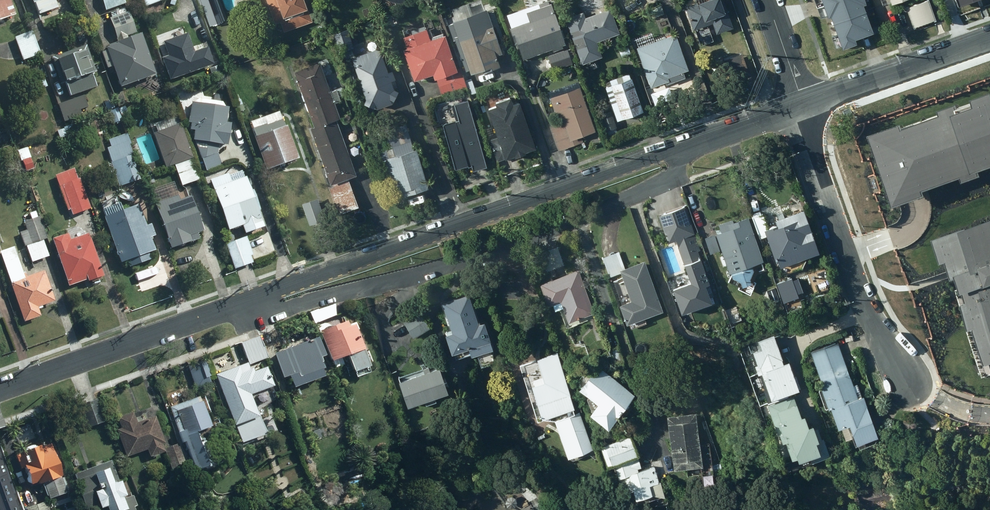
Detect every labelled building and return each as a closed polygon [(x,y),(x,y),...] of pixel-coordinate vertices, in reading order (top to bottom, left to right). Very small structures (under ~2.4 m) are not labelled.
[(11,0),(0,0),(0,19),(9,16),(11,19),(15,18),(14,14),(16,13),(11,0)] [(32,5),(33,4),(37,16),(57,9),(54,0),(30,0),(32,5)] [(123,0),(100,0),(104,12),(125,5),(123,0)] [(216,0),(200,0),(209,27),(224,21),(216,0)] [(275,25),(281,23),(284,33),(313,23),(305,0),(266,0),(275,25)] [(724,0),(691,0),(685,2),(687,7),(686,8),(694,31),(696,30),(699,38),(711,34),(708,26),(713,25),(717,36),(734,30),(724,0)] [(826,7),(834,28),(868,15),(863,0),(847,0),(826,7)] [(928,1),(906,8),(914,29),(935,21),(928,1)] [(566,46),(552,4),(527,13),(530,22),(510,30),(515,44),(518,43),(524,60),(552,51),(553,53),(564,49),(563,47),(566,46)] [(650,10),(653,19),(665,15),(662,5),(650,10)] [(584,13),(566,19),(583,66),(603,59),(598,43),(620,35),(611,9),(586,19),(584,13)] [(503,56),(487,11),(453,23),(459,39),(455,40),(466,72),(470,70),(472,76),(482,72),(483,75),(501,69),(497,58),(503,56)] [(155,76),(140,35),(127,40),(126,36),(136,33),(128,12),(109,19),(117,42),(108,46),(108,48),(105,49),(106,51),(100,54),(106,70),(111,67),(119,89),(155,76)] [(868,15),(834,28),(842,51),(859,45),(858,41),(868,37),(875,35),(868,15)] [(327,33),(323,25),(316,28),(319,37),(327,33)] [(407,50),(403,51),(414,84),(434,77),(435,81),(437,81),(443,97),(467,89),(460,68),(456,69),(444,34),(433,38),(430,29),(426,31),(425,27),(411,31),(413,35),(403,39),(407,50)] [(348,30),(333,35),(339,54),(354,49),(348,30)] [(40,55),(31,32),(13,38),(22,62),(40,55)] [(160,59),(168,82),(213,66),(207,49),(194,53),(186,34),(161,44),(166,57),(160,59)] [(676,35),(637,48),(652,89),(666,84),(667,86),(681,82),(683,75),(682,73),(689,72),(676,35)] [(95,73),(85,46),(51,58),(60,86),(65,84),(70,97),(95,88),(91,75),(95,73)] [(633,54),(630,47),(619,51),(622,58),(633,54)] [(378,49),(352,59),(366,101),(364,105),(374,110),(375,106),(377,110),(392,105),(399,93),(394,90),(391,83),(396,81),(392,72),(388,74),(378,49)] [(568,50),(552,55),(557,70),(573,65),(568,50)] [(735,81),(740,69),(725,62),(720,75),(735,81)] [(295,73),(304,100),(330,90),(320,63),(295,73)] [(612,86),(606,88),(618,122),(644,113),(632,79),(631,79),(629,74),(610,81),(612,86)] [(47,87),(43,79),(35,82),(38,90),(47,87)] [(596,133),(580,88),(550,99),(557,121),(562,119),(563,122),(550,127),(559,152),(583,143),(581,138),(596,133)] [(341,121),(330,90),(304,100),(315,128),(336,120),(337,122),(341,121)] [(893,203),(912,197),(958,180),(960,185),(978,179),(976,173),(989,168),(989,95),(971,102),(974,109),(954,116),(952,109),(940,113),(942,118),(898,134),(896,130),(871,139),(893,203)] [(86,108),(82,96),(58,105),(64,122),(81,116),(79,110),(86,108)] [(519,96),(491,105),(508,155),(536,146),(519,96)] [(361,97),(353,100),(358,116),(366,113),(361,97)] [(126,105),(119,108),(119,107),(116,107),(113,99),(105,102),(108,111),(110,111),(114,122),(123,118),(130,116),(126,105)] [(194,103),(191,103),(187,124),(190,125),(189,131),(193,132),(192,142),(194,142),(204,170),(221,164),(217,154),(218,146),(226,147),(229,125),(226,124),(227,109),(225,109),(221,103),(199,99),(194,103)] [(487,169),(470,108),(456,112),(459,121),(442,125),(454,168),(463,165),(462,162),(471,160),(474,173),(487,169)] [(617,129),(611,112),(601,115),(607,132),(617,129)] [(364,117),(366,123),(375,120),(373,113),(368,114),(368,116),(364,117)] [(156,133),(152,134),(165,169),(175,170),(181,187),(198,181),(191,160),(192,160),(179,125),(173,128),(170,119),(153,124),(156,133)] [(255,139),(253,139),(265,172),(297,160),(285,127),(284,128),(282,120),(266,126),(266,124),(252,129),(255,139)] [(310,130),(319,156),(345,146),(337,122),(336,120),(315,128),(310,130)] [(429,191),(417,150),(414,151),(406,125),(388,130),(393,147),(380,151),(383,162),(386,161),(396,195),(402,193),(404,198),(429,191)] [(110,147),(106,149),(118,187),(140,181),(126,134),(107,140),(110,147)] [(331,186),(332,186),(349,180),(356,177),(345,146),(319,156),(331,186)] [(30,168),(27,159),(19,161),(21,170),(30,168)] [(63,185),(61,186),(72,216),(90,210),(79,180),(77,180),(73,169),(59,174),(63,185)] [(227,175),(208,182),(227,233),(241,228),(243,236),(263,229),(260,221),(259,221),(241,172),(228,177),(227,175)] [(359,208),(349,180),(332,186),(333,188),(329,190),(338,215),(359,208)] [(168,189),(151,195),(170,250),(199,241),(196,234),(202,233),(190,197),(173,203),(168,189)] [(319,197),(304,203),(312,225),(327,219),(319,197)] [(690,278),(675,284),(684,308),(713,297),(707,282),(711,280),(694,233),(696,232),(686,205),(659,215),(668,239),(675,237),(690,278)] [(110,217),(103,219),(119,266),(127,263),(129,269),(150,262),(148,256),(154,254),(149,240),(154,238),(150,225),(145,227),(138,207),(120,213),(119,209),(108,213),(110,217)] [(820,252),(805,208),(776,218),(778,223),(766,227),(776,256),(778,256),(782,269),(788,271),(797,268),(799,259),(820,252)] [(768,226),(763,212),(753,216),(760,237),(768,235),(765,227),(768,226)] [(984,374),(989,372),(989,213),(934,233),(984,374)] [(764,260),(749,216),(734,221),(733,217),(719,222),(721,230),(716,232),(732,274),(729,280),(739,285),(738,288),(751,294),(756,283),(753,281),(751,276),(753,272),(764,268),(761,261),(764,260)] [(46,240),(40,220),(24,225),(26,231),(19,234),(24,247),(25,247),(31,264),(48,258),(42,241),(46,240)] [(720,249),(715,233),(705,237),(710,253),(720,249)] [(67,235),(51,241),(67,288),(86,281),(87,283),(102,278),(87,235),(83,236),(82,234),(69,239),(67,235)] [(246,238),(225,245),(234,270),(252,264),(250,257),(252,256),(246,238)] [(0,254),(0,258),(22,324),(40,318),(37,309),(54,304),(43,272),(23,279),(13,249),(0,254)] [(663,310),(645,259),(625,266),(619,251),(602,257),(610,277),(622,272),(623,276),(613,280),(622,303),(620,303),(628,323),(629,322),(631,328),(647,322),(645,317),(663,310)] [(595,313),(579,268),(541,281),(549,304),(553,302),(556,309),(564,306),(569,322),(595,313)] [(799,296),(792,277),(775,283),(783,303),(799,296)] [(479,322),(469,294),(441,302),(451,328),(444,330),(452,352),(454,351),(457,357),(471,352),(471,355),(476,353),(481,366),(493,362),(494,347),(485,320),(479,322)] [(335,303),(309,312),(314,323),(335,315),(335,309),(335,303)] [(413,338),(430,328),(420,311),(403,321),(413,338)] [(369,365),(354,322),(348,324),(346,320),(320,329),(330,360),(332,359),(335,367),(344,364),(341,355),(347,353),(353,371),(354,371),(356,376),(369,372),(367,366),(369,365)] [(800,388),(789,359),(784,360),(775,336),(782,334),(781,331),(770,329),(760,333),(760,335),(746,341),(758,373),(763,372),(774,401),(799,391),(798,388),(800,388)] [(265,333),(259,335),(266,352),(278,347),(272,330),(265,333)] [(250,339),(240,343),(248,364),(267,357),(258,335),(250,339)] [(317,336),(273,353),(282,376),(297,371),(301,382),(322,374),(320,368),(323,367),(319,356),(324,354),(317,336)] [(854,383),(838,341),(810,351),(822,382),(821,383),(822,387),(818,389),(826,409),(831,407),(839,427),(851,423),(859,443),(880,435),(864,393),(862,394),(857,382),(854,383)] [(574,408),(557,351),(522,360),(539,419),(574,408)] [(205,359),(187,365),(196,389),(211,384),(209,376),(211,375),(205,359)] [(239,365),(214,374),(233,425),(258,416),(250,393),(273,385),(266,366),(253,370),(252,367),(241,371),(239,365)] [(398,375),(408,405),(425,399),(426,404),(437,401),(435,396),(448,391),(439,366),(430,369),(429,365),(398,375)] [(591,413),(610,427),(635,393),(598,365),(595,370),(586,369),(578,378),(581,387),(580,388),(599,403),(591,413)] [(794,395),(769,404),(782,441),(787,440),(793,458),(811,452),(813,459),(831,453),(825,434),(820,436),(815,421),(811,422),(807,411),(804,412),(799,398),(795,399),(794,395)] [(196,397),(169,407),(182,442),(184,442),(194,469),(213,462),(205,440),(203,440),(201,434),(196,436),(195,431),(210,426),(202,401),(198,402),(196,397)] [(343,410),(330,415),(333,424),(346,420),(343,410)] [(593,449),(579,410),(555,419),(568,458),(593,449)] [(121,426),(115,428),(126,457),(146,449),(149,457),(164,451),(161,444),(164,442),(154,415),(136,422),(132,412),(117,417),(121,426)] [(696,412),(667,416),(674,469),(701,465),(703,482),(716,481),(711,443),(700,444),(696,412)] [(638,455),(631,435),(605,443),(611,465),(615,463),(623,491),(634,488),(638,501),(664,494),(656,466),(639,471),(639,468),(641,467),(639,458),(635,460),(634,456),(638,455)] [(62,476),(50,443),(41,446),(40,444),(20,451),(20,452),(15,454),(20,468),(23,467),(30,484),(37,481),(38,484),(42,482),(48,499),(65,492),(60,477),(62,476)] [(185,464),(177,443),(163,448),(171,469),(185,464)] [(110,460),(73,473),(75,479),(73,480),(84,509),(85,509),(89,508),(90,509),(119,509),(123,509),(124,509),(134,509),(133,506),(136,505),(132,495),(122,499),(120,496),(124,495),(119,480),(110,460)] [(15,489),(3,493),(9,509),(22,509),(15,489)] [(513,494),(508,495),(506,499),(507,504),(511,507),(516,505),(519,501),(517,496),(513,494)] [(26,507),(27,509),(48,509),(45,501),(26,507)]
